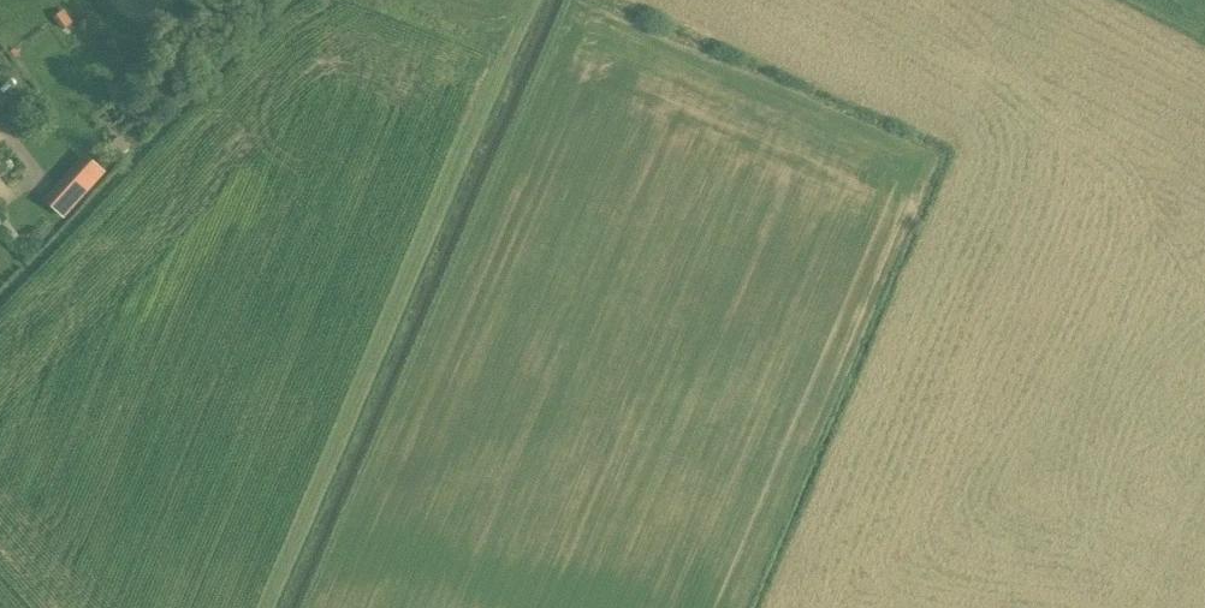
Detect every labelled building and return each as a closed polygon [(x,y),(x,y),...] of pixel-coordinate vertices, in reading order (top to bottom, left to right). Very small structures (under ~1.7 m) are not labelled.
[(43,197),(64,216),(106,168),(85,149),(43,197)]
